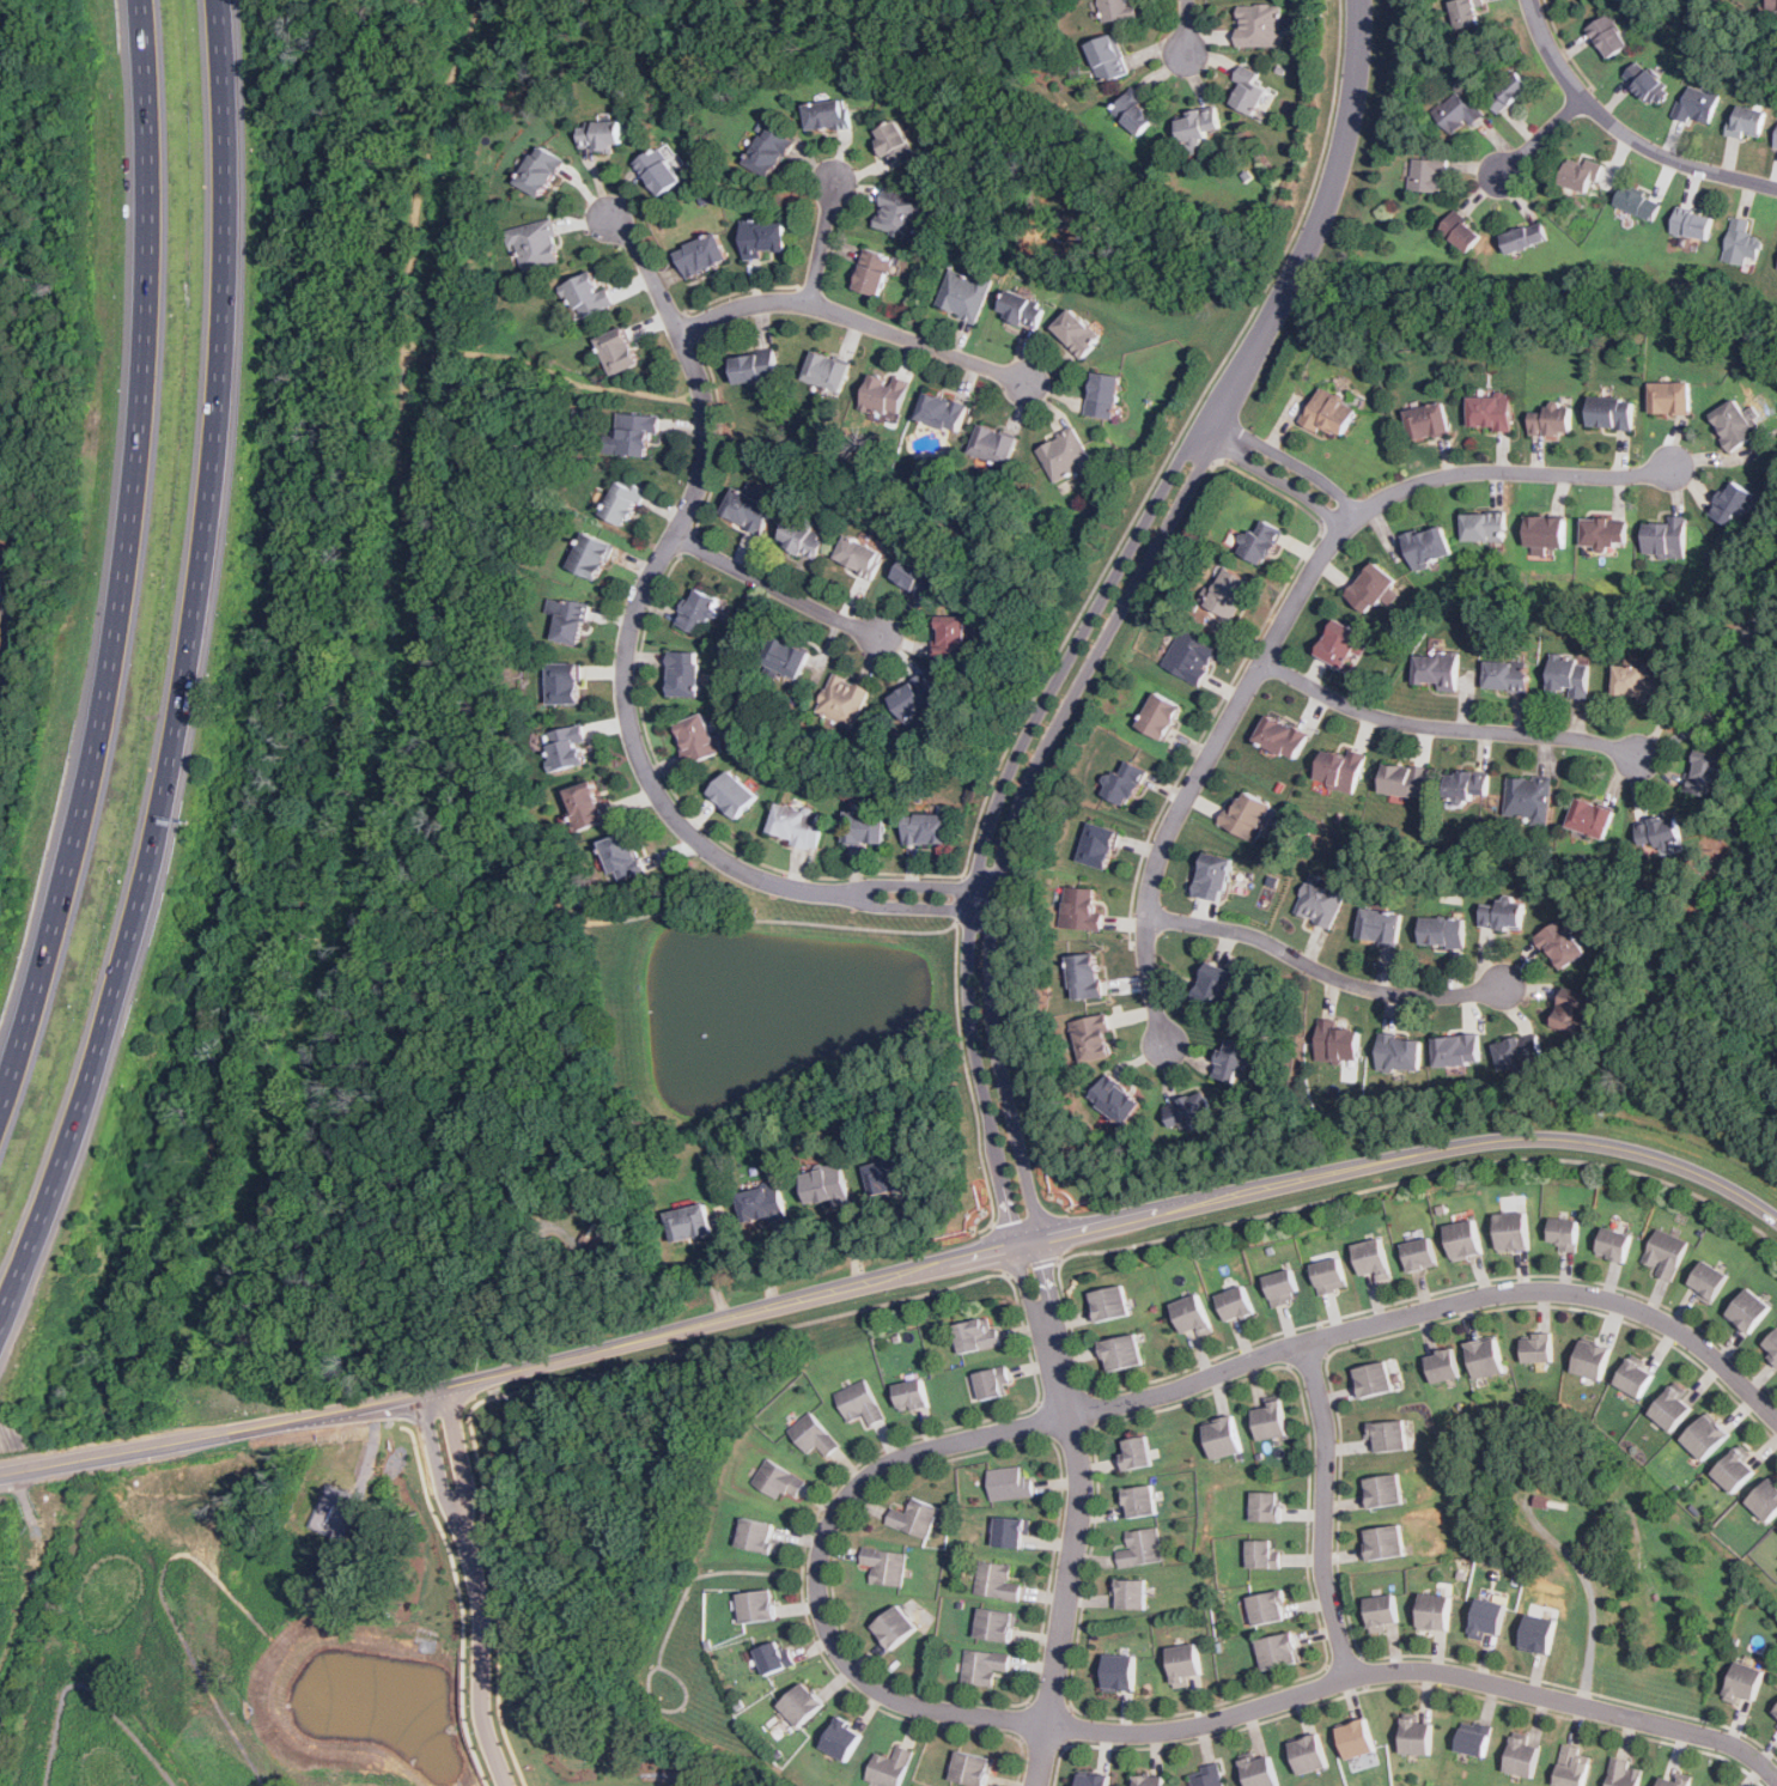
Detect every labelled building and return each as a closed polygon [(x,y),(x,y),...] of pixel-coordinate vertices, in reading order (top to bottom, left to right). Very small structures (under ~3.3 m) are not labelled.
[(1139,0),(1100,0),(1103,22),(1142,17),(1139,0)] [(1483,23),(1477,0),(1452,0),(1459,29),(1483,23)] [(1767,7),(1776,10),(1776,0),(1769,0),(1767,7)] [(1239,45),(1284,45),(1284,18),(1282,18),(1282,5),(1239,5),(1239,45)] [(1608,60),(1630,47),(1611,14),(1589,28),(1608,60)] [(1102,83),(1128,72),(1113,34),(1087,44),(1102,83)] [(1625,77),(1656,108),(1672,92),(1641,60),(1625,77)] [(1229,81),(1242,89),(1235,102),(1256,113),(1271,87),(1253,78),(1254,74),(1237,65),(1229,81)] [(1530,86),(1519,72),(1486,98),(1499,114),(1530,86)] [(1720,96),(1687,84),(1676,115),(1709,126),(1720,96)] [(1148,98),(1133,86),(1112,110),(1140,135),(1156,119),(1142,105),(1148,98)] [(1460,92),(1436,116),(1454,134),(1466,122),(1472,127),(1483,116),(1460,92)] [(845,99),(805,102),(808,130),(847,128),(845,99)] [(1729,133),(1760,139),(1766,111),(1735,105),(1729,133)] [(1176,114),(1181,145),(1209,140),(1206,130),(1219,128),(1217,108),(1176,114)] [(915,158),(896,119),(874,130),(893,169),(915,158)] [(580,148),(621,148),(621,121),(580,121),(580,148)] [(744,159),(768,177),(796,144),(772,124),(744,159)] [(565,160),(538,144),(515,182),(541,199),(565,160)] [(661,196),(683,180),(657,146),(635,164),(661,196)] [(1446,159),(1412,158),(1412,190),(1444,192),(1446,159)] [(1599,171),(1568,160),(1560,183),(1592,194),(1599,171)] [(1662,202),(1624,186),(1615,203),(1654,220),(1662,202)] [(932,214),(925,212),(929,199),(884,189),(875,230),(917,239),(919,231),(927,233),(932,214)] [(1714,217),(1678,207),(1672,231),(1708,241),(1714,217)] [(1469,253),(1483,233),(1454,212),(1441,231),(1469,253)] [(1746,266),(1747,259),(1758,260),(1764,236),(1747,233),(1751,220),(1734,217),(1724,261),(1746,266)] [(516,245),(523,272),(564,261),(552,219),(506,231),(510,247),(516,245)] [(785,251),(785,220),(743,220),(743,259),(762,259),(762,251),(785,251)] [(1502,236),(1510,255),(1548,239),(1544,229),(1532,233),(1528,225),(1502,236)] [(730,259),(716,231),(675,251),(688,279),(730,259)] [(853,288),(881,297),(893,256),(865,249),(853,288)] [(936,308),(976,323),(994,279),(979,273),(976,278),(951,268),(936,308)] [(602,290),(592,271),(561,286),(578,321),(614,303),(605,288),(602,290)] [(1034,330),(1046,306),(1009,288),(997,312),(1034,330)] [(1083,358),(1102,339),(1071,309),(1052,327),(1083,358)] [(640,364),(622,327),(596,339),(613,376),(640,364)] [(736,384),(779,376),(773,350),(731,359),(736,384)] [(841,393),(851,363),(813,351),(803,379),(841,393)] [(908,381),(871,371),(860,412),(899,421),(908,381)] [(1088,415),(1115,419),(1121,376),(1094,372),(1088,415)] [(1692,382),(1651,382),(1651,413),(1692,413),(1692,382)] [(1340,439),(1358,407),(1321,388),(1303,419),(1340,439)] [(968,405),(926,390),(917,418),(960,432),(968,405)] [(1511,395),(1469,395),(1469,431),(1511,431),(1511,395)] [(1635,399),(1590,396),(1589,426),(1632,429),(1635,399)] [(1710,415),(1733,450),(1760,432),(1738,397),(1710,415)] [(1411,441),(1450,433),(1446,402),(1405,409),(1411,441)] [(1530,435),(1571,435),(1571,407),(1530,407),(1530,435)] [(619,414),(617,455),(653,456),(656,415),(619,414)] [(1018,437),(981,424),(970,454),(1009,467),(1018,437)] [(1095,466),(1075,427),(1036,448),(1057,486),(1095,466)] [(628,527),(644,490),(617,478),(602,516),(628,527)] [(1730,528),(1754,494),(1732,479),(1708,512),(1730,528)] [(760,535),(775,509),(736,486),(722,512),(760,535)] [(1463,541),(1504,541),(1504,514),(1463,514),(1463,541)] [(1527,547),(1565,547),(1565,516),(1527,516),(1527,547)] [(1686,516),(1672,516),(1670,523),(1645,522),(1644,557),(1685,558),(1686,516)] [(778,543),(816,560),(828,535),(789,518),(778,543)] [(1626,518),(1583,518),(1583,548),(1626,548),(1626,518)] [(1239,551),(1264,566),(1284,531),(1264,520),(1256,531),(1252,529),(1239,551)] [(1414,570),(1454,557),(1443,523),(1404,536),(1414,570)] [(614,546),(584,531),(568,566),(597,581),(614,546)] [(835,561),(874,577),(884,551),(846,535),(835,561)] [(891,578),(926,602),(943,578),(907,554),(891,578)] [(1398,581),(1375,561),(1346,595),(1369,615),(1398,581)] [(1253,583),(1227,567),(1206,603),(1231,619),(1253,583)] [(675,624),(696,633),(704,619),(710,621),(719,600),(693,587),(675,624)] [(560,599),(554,642),(580,645),(588,603),(560,599)] [(966,620),(936,620),(936,660),(966,660),(966,620)] [(1352,651),(1361,657),(1370,639),(1334,620),(1316,655),(1343,669),(1352,651)] [(1163,666),(1200,686),(1219,649),(1182,630),(1163,666)] [(797,680),(810,652),(774,634),(761,662),(797,680)] [(699,695),(699,651),(669,651),(669,695),(699,695)] [(1438,692),(1457,693),(1459,655),(1417,652),(1416,684),(1438,685),(1438,692)] [(1589,695),(1590,656),(1551,656),(1551,695),(1589,695)] [(1529,662),(1486,661),(1486,691),(1529,691),(1529,662)] [(549,705),(580,705),(580,663),(549,663),(549,705)] [(1657,667),(1615,664),(1614,699),(1656,699),(1657,667)] [(903,719),(939,695),(924,673),(888,698),(903,719)] [(857,727),(870,686),(832,674),(818,715),(857,727)] [(1183,707),(1156,692),(1138,727),(1164,741),(1183,707)] [(689,765),(722,751),(704,711),(671,725),(689,765)] [(1294,761),(1308,736),(1270,713),(1255,740),(1294,761)] [(555,771),(589,764),(580,725),(546,733),(555,771)] [(1325,749),(1315,785),(1355,795),(1365,754),(1349,749),(1347,755),(1325,749)] [(1684,791),(1720,796),(1726,758),(1696,753),(1692,773),(1686,772),(1684,791)] [(1148,771),(1124,758),(1103,794),(1127,807),(1148,771)] [(1429,766),(1383,765),(1382,795),(1428,796),(1429,766)] [(759,797),(730,770),(707,792),(736,820),(759,797)] [(1489,800),(1489,773),(1448,773),(1448,800),(1489,800)] [(1508,777),(1508,816),(1534,818),(1534,825),(1551,825),(1552,777),(1508,777)] [(598,802),(595,785),(571,790),(579,828),(613,821),(608,801),(598,802)] [(1233,810),(1228,808),(1219,825),(1255,843),(1274,807),(1242,790),(1233,810)] [(1615,809),(1577,798),(1569,828),(1607,839),(1615,809)] [(817,850),(826,826),(816,822),(820,815),(779,801),(768,833),(817,850)] [(884,812),(845,812),(845,844),(884,844),(884,812)] [(950,814),(905,814),(905,844),(950,844),(950,814)] [(1637,822),(1642,849),(1681,842),(1678,815),(1637,822)] [(1119,830),(1088,821),(1078,862),(1109,869),(1119,830)] [(603,842),(616,882),(643,875),(631,833),(603,842)] [(1223,903),(1231,862),(1203,856),(1193,895),(1223,903)] [(1295,912),(1331,929),(1350,889),(1313,873),(1295,912)] [(1096,889),(1064,887),(1063,929),(1102,930),(1103,913),(1095,913),(1096,889)] [(1523,901),(1483,899),(1481,928),(1522,930),(1523,901)] [(1404,915),(1364,907),(1358,938),(1398,946),(1404,915)] [(1465,918),(1425,918),(1425,947),(1465,947),(1465,918)] [(1538,934),(1557,971),(1586,955),(1566,918),(1538,934)] [(1070,956),(1073,1001),(1101,998),(1097,954),(1070,956)] [(1193,1000),(1223,1012),(1235,978),(1206,966),(1193,1000)] [(1595,1001),(1569,989),(1551,1026),(1577,1039),(1595,1001)] [(1113,1057),(1107,1015),(1073,1021),(1081,1063),(1113,1057)] [(1359,1023),(1319,1022),(1317,1061),(1359,1062),(1359,1023)] [(1545,1055),(1533,1031),(1495,1049),(1505,1073),(1545,1055)] [(1480,1034),(1435,1035),(1436,1065),(1480,1065),(1480,1034)] [(1422,1069),(1422,1035),(1380,1035),(1380,1069),(1422,1069)] [(1213,1076),(1242,1085),(1253,1046),(1224,1038),(1213,1076)] [(1142,1105),(1110,1075),(1090,1096),(1122,1126),(1142,1105)] [(1176,1128),(1211,1123),(1207,1094),(1173,1099),(1176,1128)] [(908,1187),(901,1158),(866,1166),(874,1196),(908,1187)] [(848,1199),(841,1165),(801,1173),(808,1209),(848,1199)] [(738,1192),(746,1226),(786,1216),(779,1183),(738,1192)] [(706,1204),(667,1213),(673,1243),(712,1235),(706,1204)] [(1530,1249),(1526,1213),(1496,1216),(1501,1252),(1530,1249)] [(1483,1255),(1475,1220),(1447,1226),(1454,1260),(1483,1255)] [(1578,1220),(1551,1220),(1551,1243),(1560,1243),(1559,1251),(1577,1251),(1578,1220)] [(1598,1256),(1625,1263),(1632,1235),(1605,1227),(1598,1256)] [(1660,1268),(1657,1275),(1673,1281),(1688,1241),(1659,1228),(1645,1262),(1660,1268)] [(1405,1231),(1406,1242),(1425,1240),(1424,1229),(1405,1231)] [(1379,1282),(1393,1276),(1381,1238),(1353,1247),(1363,1275),(1375,1271),(1379,1282)] [(1411,1272),(1438,1265),(1432,1238),(1404,1245),(1411,1272)] [(1320,1295),(1349,1287),(1340,1257),(1313,1265),(1320,1295)] [(1688,1288),(1712,1302),(1729,1275),(1704,1260),(1688,1288)] [(1271,1305),(1300,1298),(1294,1270),(1265,1276),(1271,1305)] [(1089,1293),(1095,1322),(1130,1314),(1122,1286),(1089,1293)] [(1227,1320),(1254,1312),(1244,1286),(1218,1295),(1227,1320)] [(1749,1334),(1772,1305),(1748,1287),(1727,1314),(1749,1334)] [(1195,1328),(1199,1336),(1213,1331),(1199,1294),(1172,1304),(1182,1332),(1195,1328)] [(999,1345),(994,1317),(955,1323),(960,1351),(999,1345)] [(1761,1345),(1776,1362),(1776,1330),(1761,1345)] [(1553,1332),(1525,1332),(1525,1362),(1553,1362),(1553,1332)] [(1100,1342),(1107,1371),(1143,1363),(1137,1334),(1100,1342)] [(1475,1379),(1505,1373),(1497,1336),(1468,1343),(1475,1379)] [(1612,1348),(1583,1340),(1574,1372),(1602,1380),(1612,1348)] [(1425,1355),(1432,1383),(1460,1377),(1454,1349),(1425,1355)] [(1655,1373),(1630,1359),(1615,1383),(1641,1398),(1655,1373)] [(1361,1399),(1393,1389),(1385,1360),(1351,1371),(1361,1399)] [(967,1375),(973,1402),(1011,1392),(1004,1366),(967,1375)] [(836,1392),(850,1422),(865,1415),(871,1426),(886,1419),(868,1379),(836,1392)] [(895,1384),(900,1411),(929,1407),(924,1379),(895,1384)] [(1676,1383),(1650,1411),(1672,1430),(1698,1402),(1676,1383)] [(1258,1440),(1286,1435),(1282,1402),(1253,1407),(1258,1440)] [(818,1446),(826,1456),(839,1447),(815,1411),(790,1428),(807,1454),(818,1446)] [(1730,1434),(1709,1414),(1684,1439),(1705,1459),(1730,1434)] [(1241,1452),(1234,1416),(1204,1421),(1211,1458),(1241,1452)] [(1363,1423),(1365,1452),(1406,1448),(1404,1421),(1363,1423)] [(1125,1470),(1152,1464),(1146,1435),(1119,1441),(1125,1470)] [(1734,1493),(1760,1466),(1740,1446),(1714,1472),(1734,1493)] [(797,1496),(807,1482),(769,1458),(753,1482),(779,1499),(785,1489),(797,1496)] [(1033,1499),(1033,1476),(1022,1476),(1022,1468),(991,1468),(991,1499),(1033,1499)] [(1401,1505),(1398,1474),(1364,1477),(1368,1508),(1401,1505)] [(1776,1514),(1776,1482),(1772,1477),(1748,1500),(1770,1521),(1776,1514)] [(1128,1519),(1157,1513),(1151,1484),(1122,1489),(1128,1519)] [(1252,1493),(1252,1521),(1280,1521),(1280,1493),(1252,1493)] [(939,1506),(912,1498),(908,1512),(893,1507),(887,1525),(930,1538),(939,1506)] [(781,1541),(773,1538),(775,1524),(744,1518),(738,1547),(778,1555),(781,1541)] [(1023,1547),(1023,1537),(1030,1537),(1030,1518),(996,1518),(996,1547),(1023,1547)] [(1363,1530),(1368,1561),(1404,1555),(1399,1524),(1363,1530)] [(1162,1561),(1158,1527),(1127,1531),(1130,1549),(1118,1550),(1119,1566),(1162,1561)] [(1280,1549),(1272,1549),(1272,1541),(1248,1541),(1248,1568),(1280,1568),(1280,1549)] [(907,1551),(864,1548),(863,1565),(874,1565),(872,1583),(903,1586),(907,1551)] [(976,1594),(1020,1600),(1022,1584),(1010,1583),(1012,1565),(981,1561),(976,1594)] [(1146,1580),(1114,1580),(1114,1609),(1146,1609),(1146,1580)] [(743,1622),(777,1618),(774,1590),(741,1593),(743,1622)] [(1288,1620),(1283,1591),(1249,1597),(1254,1626),(1288,1620)] [(1452,1597),(1423,1592),(1417,1627),(1447,1632),(1452,1597)] [(1398,1627),(1394,1596),(1365,1599),(1369,1630),(1398,1627)] [(1486,1632),(1499,1634),(1507,1604),(1478,1598),(1469,1635),(1484,1639),(1486,1632)] [(918,1628),(900,1605),(872,1627),(890,1650),(918,1628)] [(976,1638),(1012,1642),(1017,1612),(981,1608),(976,1638)] [(1556,1618),(1526,1615),(1521,1650),(1550,1653),(1556,1618)] [(1301,1662),(1294,1633),(1256,1641),(1264,1670),(1301,1662)] [(781,1650),(779,1641),(757,1648),(766,1675),(797,1665),(791,1647),(781,1650)] [(1169,1647),(1173,1688),(1191,1685),(1189,1676),(1200,1675),(1198,1645),(1169,1647)] [(1011,1653),(967,1650),(963,1683),(994,1685),(996,1670),(1009,1671),(1011,1653)] [(1134,1690),(1134,1656),(1104,1656),(1104,1690),(1134,1690)] [(1766,1670),(1739,1660),(1726,1699),(1739,1703),(1742,1695),(1755,1700),(1766,1670)] [(780,1706),(802,1727),(826,1703),(804,1682),(780,1706)] [(848,1760),(864,1732),(840,1719),(824,1746),(848,1760)] [(1337,1727),(1346,1760),(1375,1750),(1365,1719),(1337,1727)] [(1431,1720),(1402,1720),(1402,1754),(1431,1754),(1431,1720)] [(1491,1727),(1463,1720),(1456,1751),(1484,1758),(1491,1727)] [(1300,1775),(1328,1766),(1316,1733),(1289,1743),(1300,1775)] [(1542,1744),(1515,1736),(1503,1769),(1530,1779),(1542,1744)] [(899,1744),(895,1757),(876,1752),(869,1781),(886,1785),(903,1785),(913,1749),(899,1744)] [(1592,1760),(1581,1756),(1583,1748),(1564,1744),(1554,1785),(1559,1785),(1585,1785),(1592,1760)] [(959,1750),(953,1780),(977,1785),(988,1785),(993,1758),(959,1750)] [(1268,1752),(1240,1762),(1248,1785),(1275,1785),(1278,1785),(1268,1752)] [(1644,1763),(1613,1757),(1608,1785),(1640,1785),(1644,1763)] [(1189,1770),(1193,1785),(1224,1785),(1219,1763),(1189,1770)] [(1108,1774),(1078,1774),(1078,1785),(1108,1785),(1108,1774)] [(1663,1774),(1660,1785),(1690,1785),(1691,1782),(1663,1774)] [(1134,1775),(1134,1785),(1164,1785),(1164,1775),(1134,1775)]
